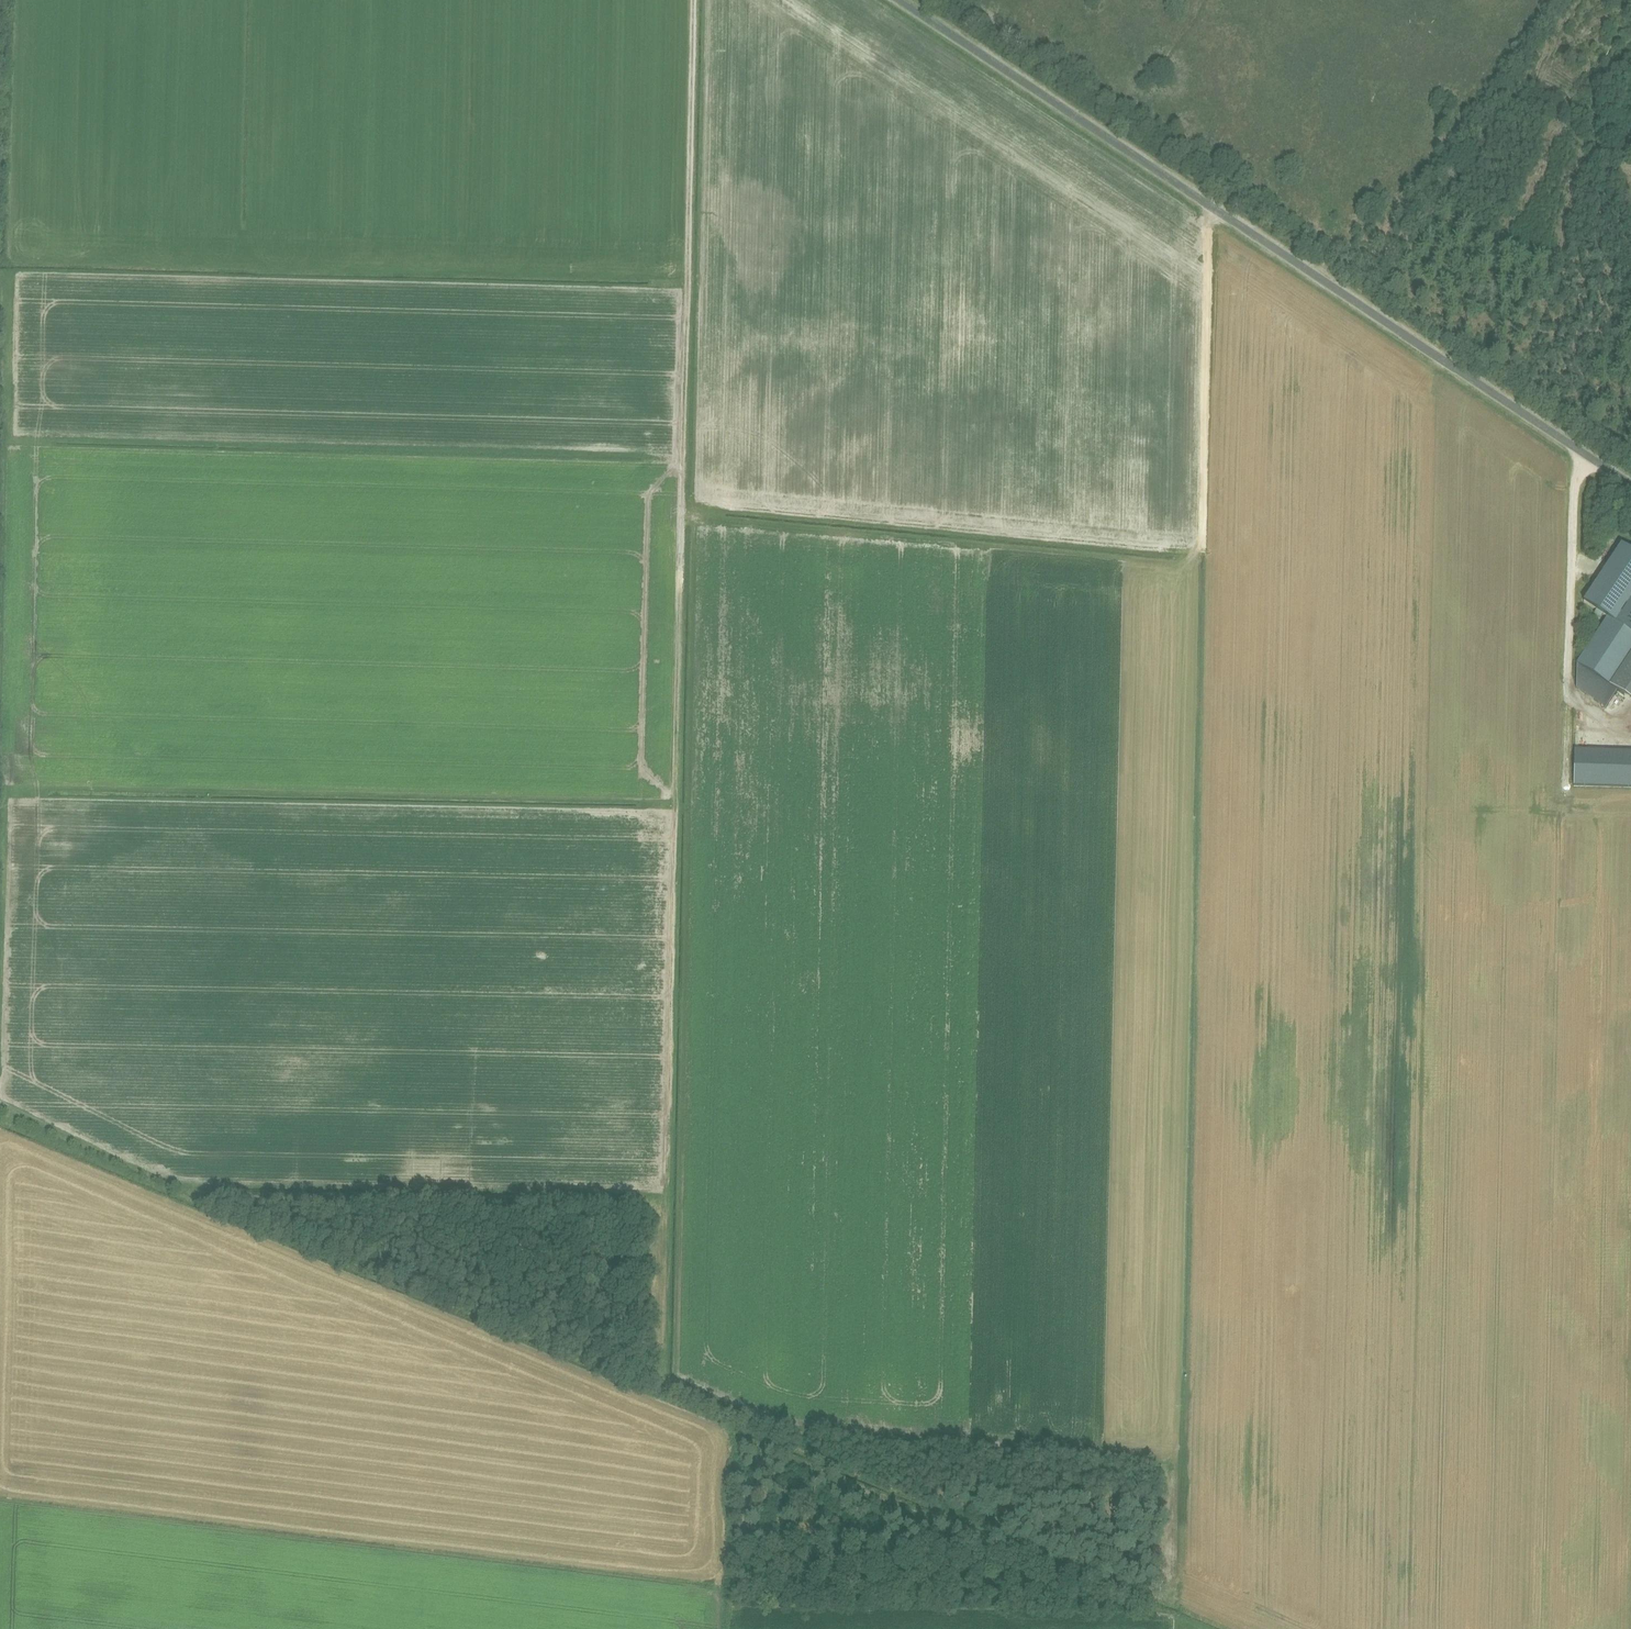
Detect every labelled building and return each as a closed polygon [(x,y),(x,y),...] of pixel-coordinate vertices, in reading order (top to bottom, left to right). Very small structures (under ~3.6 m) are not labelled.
[(1626,547),(1588,602),(1613,619),(1630,631),(1630,551),(1626,547)] [(1613,619),(1580,667),(1630,701),(1630,700),(1630,631),(1613,619)] [(1630,787),(1630,752),(1574,750),(1573,786),(1630,787)]
